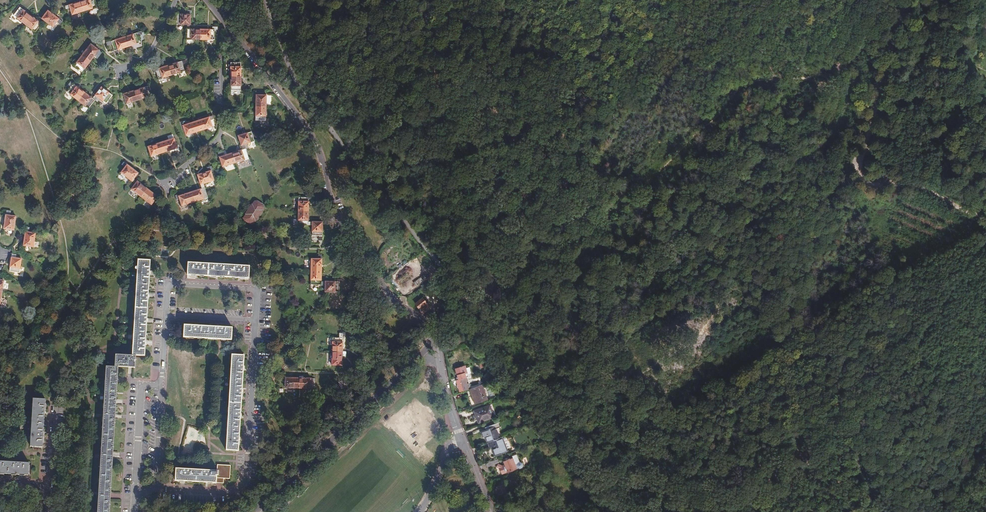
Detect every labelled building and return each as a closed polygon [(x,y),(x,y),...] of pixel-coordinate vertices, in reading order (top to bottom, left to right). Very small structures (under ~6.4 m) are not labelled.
[(80,1),(83,11),(96,7),(93,0),(83,0),(80,1)] [(83,11),(80,1),(64,6),(65,9),(69,8),(71,15),(83,11)] [(23,24),(30,16),(19,7),(12,16),(23,24)] [(186,25),(190,25),(190,11),(186,10),(186,15),(176,14),(176,24),(186,25)] [(40,19),(41,19),(43,21),(52,27),(56,22),(58,19),(47,11),(40,19)] [(36,21),(30,16),(23,24),(35,33),(43,21),(41,19),(38,22),(36,21)] [(190,29),(190,25),(186,25),(186,39),(199,39),(199,29),(190,29)] [(211,30),(199,29),(199,39),(212,40),(212,31),(216,31),(216,27),(211,27),(211,30)] [(140,32),(123,37),(126,47),(140,43),(137,37),(142,35),(140,32)] [(126,47),(123,37),(105,43),(106,47),(111,45),(113,51),(126,47)] [(90,44),(81,55),(89,61),(98,50),(90,44)] [(89,61),(81,55),(73,66),(81,72),(89,61)] [(180,61),(167,65),(171,75),(184,71),(181,64),(180,61)] [(240,76),(240,62),(229,63),(230,76),(240,76)] [(167,65),(157,69),(154,69),(155,72),(158,79),(171,75),(167,65)] [(240,76),(230,76),(230,90),(241,90),(240,76)] [(77,100),(83,92),(69,81),(67,84),(70,86),(65,92),(77,100)] [(100,87),(94,95),(96,97),(105,104),(112,96),(100,87)] [(146,87),(134,90),(137,100),(150,96),(146,87)] [(134,90),(122,94),(123,97),(125,104),(137,100),(134,90)] [(91,98),(83,92),(77,100),(87,109),(96,97),(94,95),(91,98)] [(255,94),(255,107),(265,108),(265,95),(255,94)] [(265,120),(265,108),(255,107),(255,124),(258,124),(258,120),(265,120)] [(209,121),(208,117),(195,121),(198,131),(211,127),(209,121)] [(198,131),(195,121),(182,126),(185,135),(198,131)] [(237,136),(240,146),(244,145),(247,144),(254,141),(251,132),(237,136)] [(173,139),(160,143),(163,153),(177,149),(173,139)] [(163,153),(160,143),(147,147),(150,157),(163,153)] [(244,145),(240,146),(242,150),(232,154),(235,163),(248,159),(245,149),(244,145)] [(235,163),(232,154),(223,157),(219,158),(222,168),(235,163)] [(126,166),(124,169),(120,174),(135,185),(137,182),(134,180),(137,174),(126,166)] [(200,186),(204,184),(213,181),(211,174),(210,171),(208,172),(197,176),(200,186)] [(137,182),(135,185),(130,190),(141,198),(147,190),(137,182)] [(208,198),(204,184),(200,186),(201,189),(191,193),(194,202),(208,198)] [(147,190),(141,198),(151,206),(157,198),(147,190)] [(181,207),(194,202),(191,193),(179,197),(178,197),(179,200),(181,207)] [(308,198),(307,198),(298,198),(297,212),(308,212),(308,200),(308,198)] [(251,205),(245,215),(245,216),(243,219),(244,221),(250,225),(251,224),(254,221),(261,212),(260,211),(262,208),(262,206),(256,202),(254,202),(252,206),(251,205)] [(10,212),(6,211),(3,229),(13,231),(15,217),(10,216),(10,212)] [(308,212),(297,212),(297,225),(311,226),(311,222),(307,222),(308,212)] [(311,222),(311,226),(311,236),(318,236),(318,241),(322,241),(322,223),(311,222)] [(35,234),(25,233),(23,246),(33,247),(35,234)] [(311,272),(321,272),(321,255),(317,255),(317,259),(311,259),(311,272)] [(21,260),(16,259),(11,258),(9,272),(19,273),(21,260)] [(409,265),(417,273),(409,280),(417,288),(430,275),(415,259),(409,265)] [(132,343),(131,355),(143,356),(144,342),(145,320),(147,295),(148,273),(149,261),(137,261),(136,270),(136,277),(136,283),(135,289),(135,295),(133,324),(132,331),(132,337),(132,343)] [(247,266),(187,263),(186,275),(196,276),(217,277),(239,278),(247,278),(247,266)] [(321,282),(321,272),(311,272),(310,285),(325,285),(325,282),(321,282)] [(337,282),(325,282),(325,285),(324,292),(338,293),(339,283),(339,282),(337,282)] [(417,293),(412,296),(415,301),(420,298),(417,293)] [(420,308),(421,309),(423,312),(429,308),(422,298),(415,304),(418,309),(420,308)] [(191,325),(183,325),(183,337),(194,338),(201,338),(207,338),(213,339),(220,339),(230,339),(230,327),(221,327),(191,325)] [(331,352),(342,352),(342,350),(342,338),(339,338),(331,338),(331,352)] [(454,338),(448,344),(451,348),(458,343),(454,338)] [(341,356),(342,352),(331,352),(331,365),(341,365),(341,356)] [(113,369),(117,369),(130,370),(131,355),(114,354),(113,369)] [(243,355),(231,354),(230,372),(230,377),(229,384),(229,391),(227,419),(227,427),(227,432),(226,439),(226,449),(238,450),(239,440),(240,417),(241,388),(243,367),(243,355)] [(454,369),(456,378),(457,380),(455,381),(456,385),(455,385),(456,388),(457,388),(459,392),(467,389),(463,378),(466,377),(467,377),(463,366),(454,369)] [(113,369),(105,369),(104,383),(104,389),(103,396),(100,456),(98,493),(97,511),(109,511),(110,496),(110,494),(110,492),(112,460),(112,456),(112,453),(114,419),(114,417),(114,415),(115,402),(117,378),(117,369),(113,369)] [(297,388),(297,378),(292,378),(284,377),(284,381),(284,388),(297,388)] [(303,378),(297,378),(297,388),(310,389),(310,382),(314,382),(314,378),(303,378)] [(481,384),(466,390),(468,395),(470,394),(474,404),(487,399),(481,384)] [(44,400),(32,399),(32,408),(31,419),(30,429),(29,447),(42,447),(42,443),(44,403),(44,400)] [(491,404),(472,410),(477,423),(496,417),(491,404)] [(485,436),(487,442),(498,437),(495,428),(499,427),(497,422),(487,426),(488,429),(480,432),(482,437),(485,436)] [(508,450),(503,436),(498,437),(487,442),(489,447),(491,446),(495,455),(508,450)] [(497,464),(496,467),(498,468),(500,473),(502,474),(516,468),(515,467),(517,467),(519,468),(521,467),(522,465),(521,463),(519,462),(516,453),(511,456),(512,458),(509,459),(508,457),(504,458),(505,460),(502,462),(503,465),(501,466),(497,464)] [(20,475),(27,475),(28,463),(0,462),(0,473),(20,475)] [(216,464),(216,470),(215,483),(222,483),(223,478),(229,478),(229,465),(216,464)] [(207,482),(215,483),(216,470),(175,468),(174,481),(185,481),(207,482)] [(506,486),(505,483),(495,487),(498,494),(505,492),(504,487),(506,486)]
